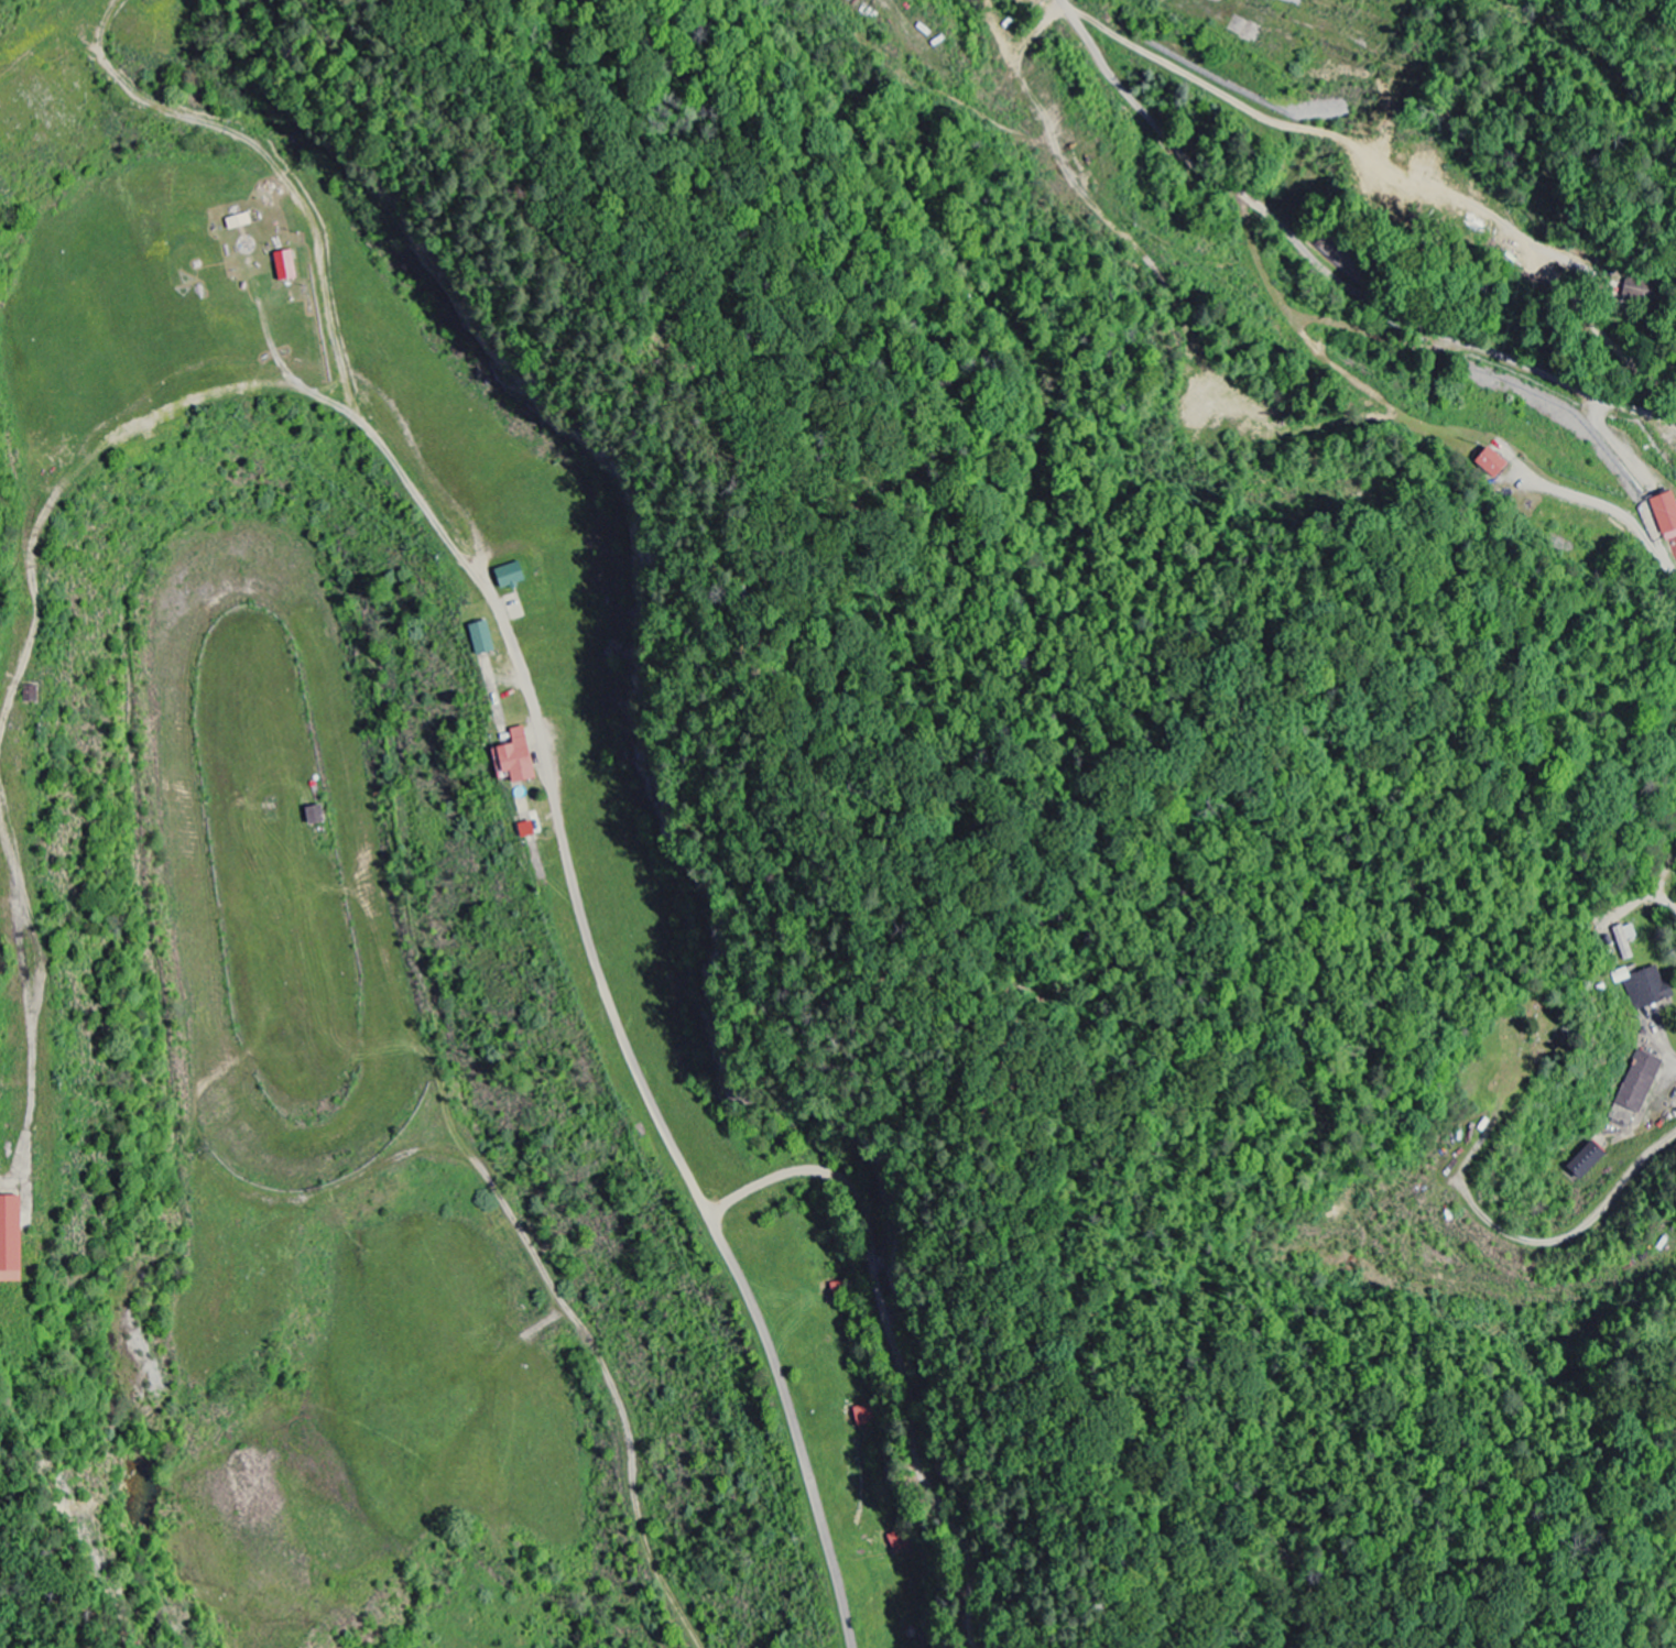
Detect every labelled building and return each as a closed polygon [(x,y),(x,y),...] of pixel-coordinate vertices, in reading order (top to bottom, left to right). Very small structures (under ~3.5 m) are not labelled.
[(276,282),(294,279),(291,251),(272,254),(276,282)] [(1631,287),(1624,287),(1623,298),(1655,299),(1656,284),(1631,283),(1631,287)] [(1475,462),(1493,479),(1506,465),(1488,448),(1475,462)] [(1675,539),(1675,505),(1673,493),(1651,498),(1661,543),(1675,539)] [(491,571),(498,591),(523,583),(516,563),(491,571)] [(473,656),(492,652),(484,622),(466,626),(473,656)] [(488,750),(494,780),(507,777),(508,785),(532,780),(521,728),(507,731),(510,745),(488,750)] [(302,808),(304,826),(320,825),(318,807),(302,808)] [(1613,930),(1623,963),(1635,959),(1630,941),(1636,939),(1632,925),(1613,930)] [(1636,1012),(1670,999),(1658,967),(1630,977),(1627,969),(1612,974),(1616,986),(1625,983),(1636,1012)] [(1663,1063),(1639,1052),(1615,1104),(1638,1116),(1663,1063)] [(1604,1156),(1590,1143),(1565,1170),(1579,1183),(1604,1156)] [(17,1198),(0,1198),(0,1284),(18,1284),(17,1198)]
